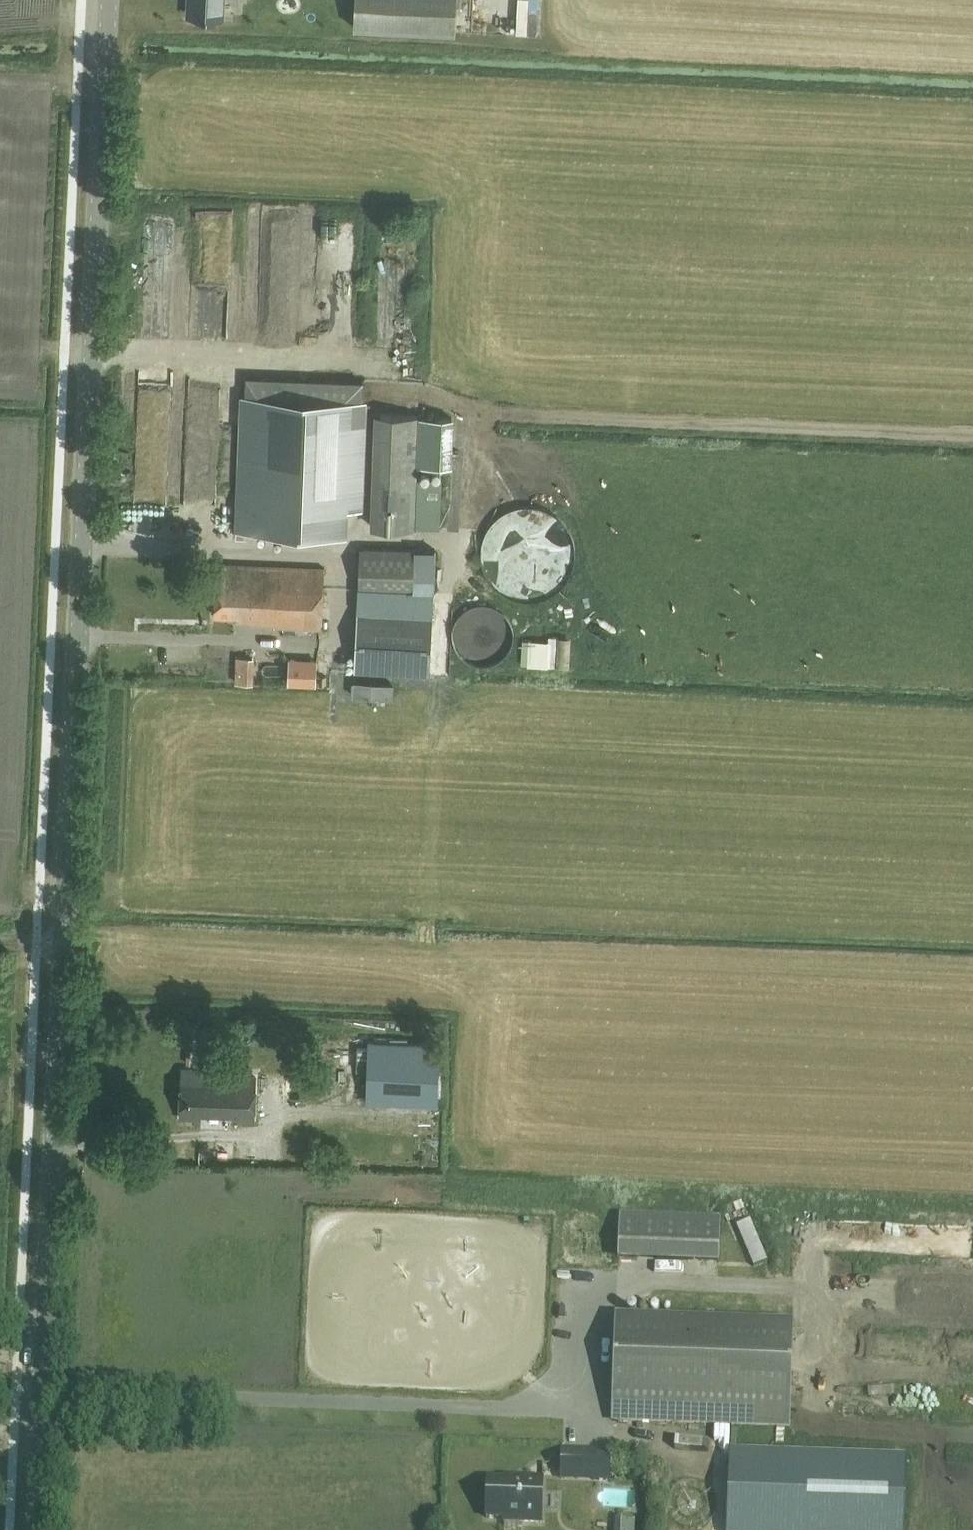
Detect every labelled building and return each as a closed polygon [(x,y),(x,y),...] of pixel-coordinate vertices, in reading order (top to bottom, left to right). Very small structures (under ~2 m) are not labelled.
[(190,15),(222,16),(222,0),(191,0),(190,15)] [(354,26),(455,31),(456,0),(355,0),(354,26)] [(245,530),(237,529),(237,537),(247,538),(247,535),(258,535),(258,531),(338,534),(339,507),(357,508),(362,382),(246,377),(241,503),(246,503),(245,530)] [(414,528),(419,415),(375,413),(371,527),(414,528)] [(360,546),(358,591),(413,593),(414,548),(360,546)] [(274,626),(321,628),(323,567),(216,563),(214,614),(238,615),(237,619),(251,620),(251,623),(274,623),(274,626)] [(432,614),(357,610),(354,670),(428,674),(432,614)] [(559,633),(529,633),(529,664),(559,664),(559,633)] [(255,674),(255,651),(237,651),(237,673),(255,674)] [(316,685),(318,659),(289,658),(288,684),(316,685)] [(438,1104),(439,1043),(367,1040),(365,1097),(408,1099),(408,1103),(438,1104)] [(258,1073),(200,1071),(200,1069),(184,1068),(183,1114),(257,1116),(258,1073)] [(616,1250),(717,1251),(718,1212),(617,1211),(616,1250)] [(586,1272),(570,1273),(571,1286),(587,1286),(586,1272)] [(789,1425),(793,1326),(616,1319),(612,1419),(789,1425)] [(888,1325),(885,1342),(899,1345),(902,1328),(888,1325)] [(664,1453),(664,1424),(653,1424),(653,1453),(664,1453)] [(610,1480),(610,1470),(620,1470),(620,1462),(611,1462),(611,1451),(562,1449),(561,1464),(581,1465),(580,1473),(594,1474),(594,1480),(610,1480)] [(906,1458),(730,1451),(727,1529),(903,1529),(906,1458)] [(503,1518),(503,1521),(541,1522),(542,1478),(504,1477),(504,1480),(487,1479),(486,1517),(503,1518)]
